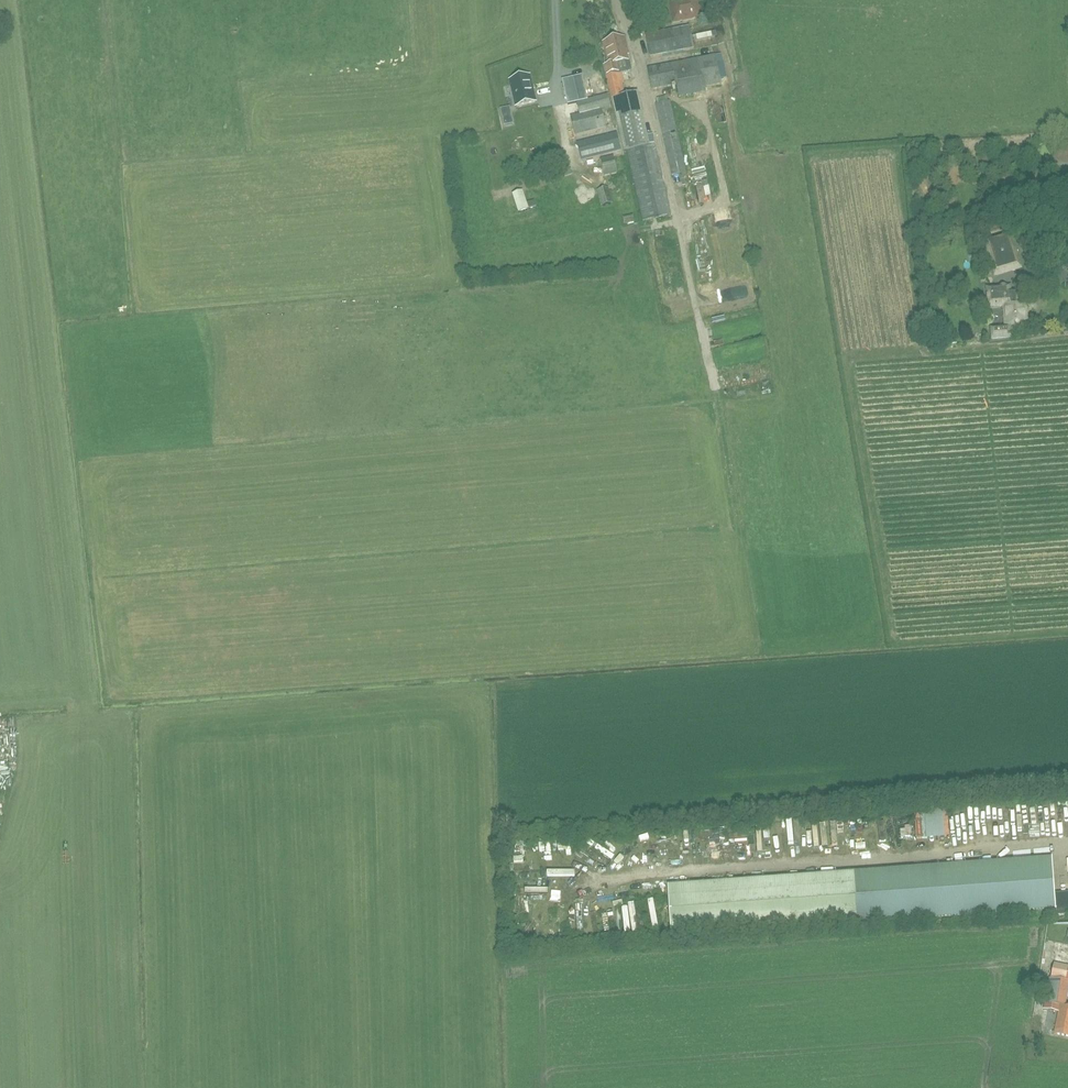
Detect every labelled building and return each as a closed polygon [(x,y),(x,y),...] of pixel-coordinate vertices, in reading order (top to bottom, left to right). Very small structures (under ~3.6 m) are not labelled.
[(701,16),(698,0),(681,0),(670,2),(673,21),(701,16)] [(650,57),(694,49),(689,27),(646,36),(650,57)] [(703,33),(705,40),(715,37),(713,31),(703,33)] [(623,38),(603,43),(609,65),(604,66),(606,75),(618,72),(616,64),(627,61),(624,49),(626,48),(623,38)] [(601,53),(569,58),(572,72),(583,70),(584,79),(604,76),(601,53)] [(722,55),(715,56),(648,70),(652,90),(676,85),(678,93),(704,88),(721,84),(719,78),(726,76),(722,55)] [(608,76),(606,77),(614,110),(614,112),(616,112),(626,152),(629,163),(644,221),(657,218),(671,214),(654,143),(649,144),(647,135),(637,93),(622,97),(617,74),(608,76)] [(529,76),(511,80),(517,106),(535,102),(529,76)] [(601,109),(611,107),(608,96),(585,101),(581,86),(584,85),(582,77),(575,79),(562,82),(567,102),(576,100),(580,115),(571,117),(575,135),(606,128),(601,109)] [(673,101),(659,104),(674,173),(687,170),(681,142),(673,101)] [(617,134),(578,144),(582,161),(621,151),(617,134)] [(613,157),(601,160),(605,176),(617,174),(613,157)] [(608,188),(597,191),(601,206),(613,203),(608,188)] [(518,213),(536,207),(534,199),(527,202),(523,190),(512,194),(518,213)] [(635,215),(625,217),(627,224),(637,222),(635,215)] [(984,240),(995,276),(1021,268),(1010,233),(984,240)] [(990,327),(991,339),(1011,337),(1011,329),(1026,328),(1024,301),(1022,301),(1021,291),(1011,291),(1011,286),(987,288),(988,307),(1004,306),(1005,317),(1002,317),(1003,326),(990,327)] [(950,810),(924,810),(924,821),(917,821),(917,826),(911,826),(911,838),(950,837),(950,810)] [(879,822),(860,825),(861,833),(880,830),(879,822)] [(568,860),(571,855),(547,838),(543,844),(544,844),(540,850),(559,863),(563,857),(568,860)] [(527,854),(526,841),(512,841),(513,854),(527,854)] [(667,885),(668,892),(671,938),(1050,909),(1056,909),(1057,914),(1057,916),(1067,916),(1067,893),(1058,894),(1055,894),(1052,858),(837,873),(667,885)] [(567,901),(537,906),(539,912),(568,907),(567,901)] [(625,908),(626,934),(633,934),(631,907),(625,908)] [(1051,979),(1067,982),(1067,966),(1054,963),(1051,978),(1051,979)] [(1060,1005),(1055,1033),(1067,1035),(1067,1006),(1060,1005)]
